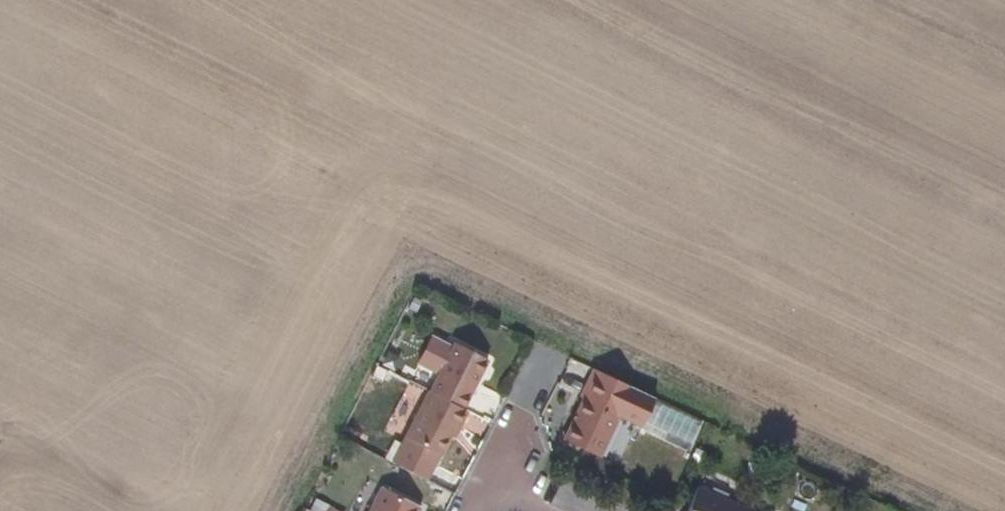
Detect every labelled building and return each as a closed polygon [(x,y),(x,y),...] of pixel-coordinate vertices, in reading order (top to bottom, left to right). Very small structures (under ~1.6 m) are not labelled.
[(431,391),(464,408),(488,360),(456,343),(453,349),(433,339),(421,363),(440,373),(431,391)] [(569,440),(604,456),(623,415),(645,426),(659,398),(598,369),(585,397),(588,398),(569,440)] [(407,435),(440,454),(451,433),(456,424),(459,425),(468,410),(464,408),(431,391),(407,435)] [(659,398),(645,426),(645,427),(652,426),(664,405),(659,398)] [(664,405),(699,421),(706,421),(659,398),(664,405)] [(689,443),(693,449),(706,421),(699,421),(689,443)] [(456,424),(451,433),(454,435),(459,425),(456,424)] [(652,426),(645,427),(693,449),(689,443),(652,426)] [(437,459),(440,454),(407,435),(404,441),(437,459)] [(426,479),(437,459),(404,441),(393,462),(426,479)] [(421,507),(384,487),(371,510),(419,510),(421,507)] [(703,490),(694,510),(755,510),(703,490)]
